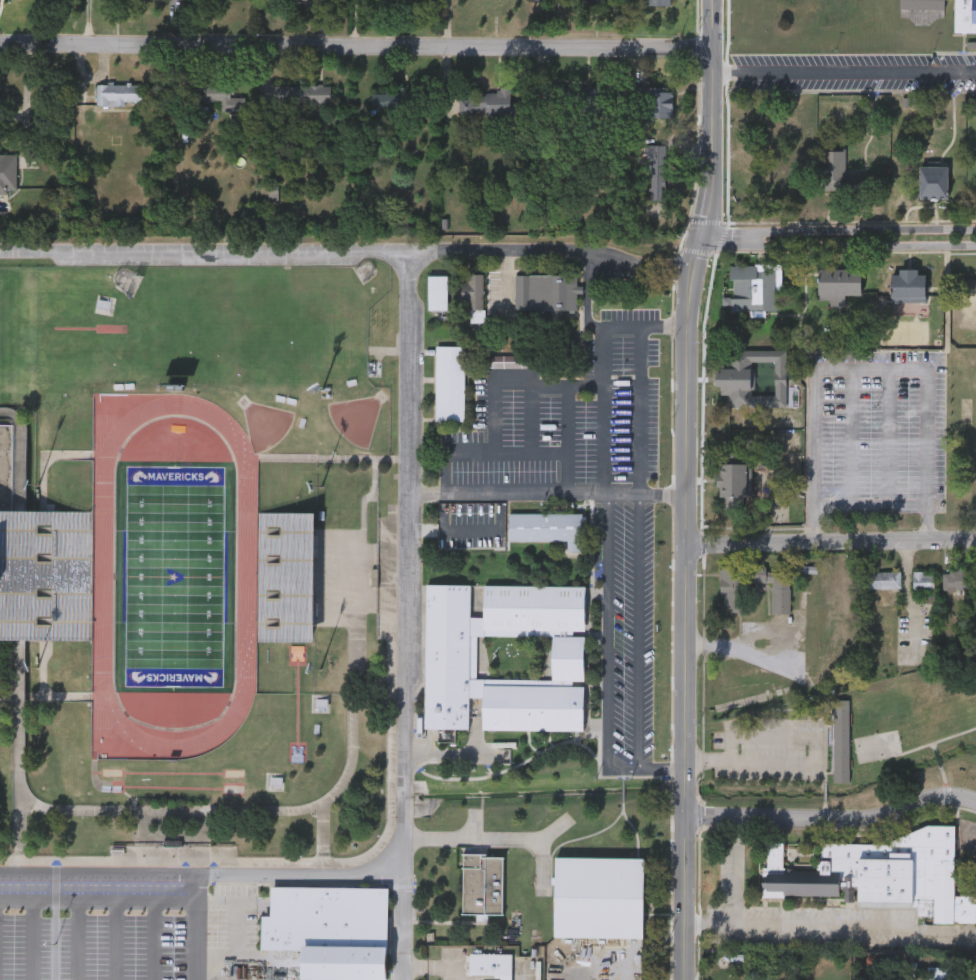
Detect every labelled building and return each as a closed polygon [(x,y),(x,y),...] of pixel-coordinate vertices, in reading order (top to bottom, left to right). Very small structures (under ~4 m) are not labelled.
[(900,9),(900,0),(945,0),(945,9),(900,9)] [(955,32),(955,0),(975,0),(975,32),(955,32)] [(98,104),(98,84),(140,84),(140,104),(98,104)] [(188,85),(232,85),(232,102),(188,102),(188,85)] [(274,85),(332,85),(332,103),(274,103),(274,85)] [(673,118),(645,118),(645,102),(633,102),(633,88),(673,88),(673,118)] [(479,93),(498,94),(498,89),(511,89),(511,102),(520,102),(519,116),(460,114),(461,98),(479,99),(479,93)] [(372,92),(412,92),(412,110),(372,110),(372,92)] [(647,145),(667,145),(668,195),(648,196),(647,145)] [(6,193),(0,193),(0,152),(15,152),(15,188),(5,188),(6,193)] [(846,152),(846,175),(876,174),(876,194),(822,195),(822,153),(846,152)] [(948,168),(948,201),(921,201),(921,168),(948,168)] [(778,310),(729,311),(729,263),(778,263),(778,310)] [(820,267),(862,267),(862,296),(820,296),(820,267)] [(927,300),(892,300),(892,268),(927,268),(927,300)] [(476,309),(468,310),(468,299),(459,299),(459,291),(459,282),(468,282),(468,274),(476,273),(484,274),(483,310),(476,309)] [(514,273),(576,273),(576,309),(559,309),(559,315),(514,315),(514,273)] [(428,309),(428,274),(447,274),(447,309),(428,309)] [(464,344),(464,420),(435,420),(435,344),(464,344)] [(787,406),(729,406),(729,394),(716,394),(716,350),(787,350),(787,406)] [(27,424),(0,425),(0,642),(36,641),(35,626),(62,625),(59,535),(92,534),(92,512),(30,514),(27,424)] [(719,508),(720,462),(750,462),(750,508),(719,508)] [(508,540),(508,512),(582,512),(582,551),(566,551),(566,540),(508,540)] [(788,612),(770,612),(770,582),(746,582),(746,612),(720,612),(720,567),(789,567),(788,612)] [(941,569),(970,569),(970,589),(941,589),(941,569)] [(866,571),(899,571),(899,587),(866,587),(866,571)] [(911,589),(911,571),(934,571),(934,589),(911,589)] [(583,585),(582,729),(481,728),(481,696),(468,696),(468,727),(425,727),(426,584),(583,585)] [(831,698),(848,698),(848,782),(831,782),(831,698)] [(761,897),(761,866),(765,866),(766,844),(785,845),(784,872),(819,873),(820,843),(889,844),(889,840),(925,823),(956,824),(954,894),(975,894),(975,922),(934,921),(934,907),(857,905),(858,891),(841,891),(841,899),(761,897)] [(462,914),(463,853),(504,854),(503,915),(462,914)] [(554,937),(555,856),(643,857),(642,937),(554,937)] [(301,979),(302,950),(262,949),(262,916),(271,916),(271,887),(388,888),(387,979),(301,979)] [(512,953),(511,979),(500,979),(500,974),(470,974),(470,953),(512,953)] [(952,966),(952,979),(928,979),(928,966),(952,966)]
